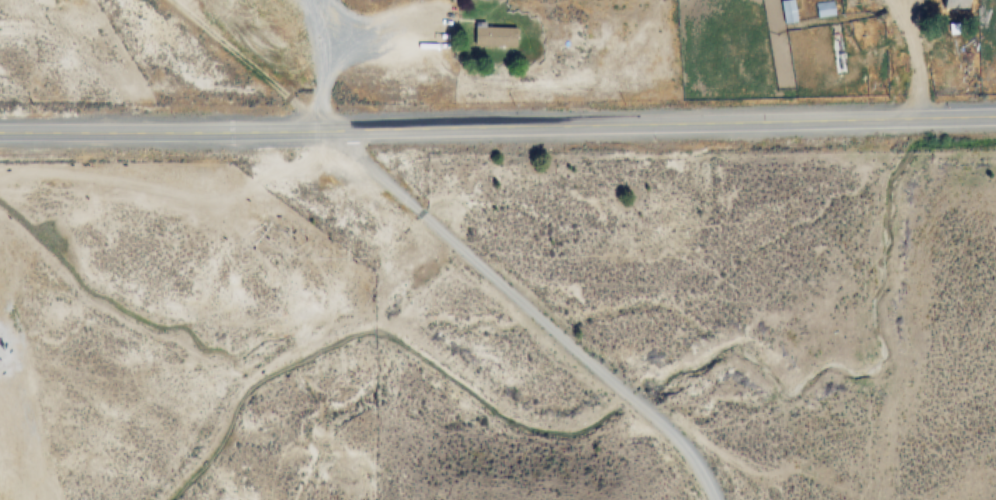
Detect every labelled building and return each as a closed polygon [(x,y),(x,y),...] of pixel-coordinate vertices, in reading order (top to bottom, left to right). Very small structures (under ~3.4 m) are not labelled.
[(784,25),(797,24),(795,0),(782,1),(784,25)] [(943,9),(972,9),(972,0),(943,0),(943,9)] [(818,18),(835,16),(833,2),(815,5),(818,18)] [(520,28),(478,28),(478,46),(520,46),(520,28)]
